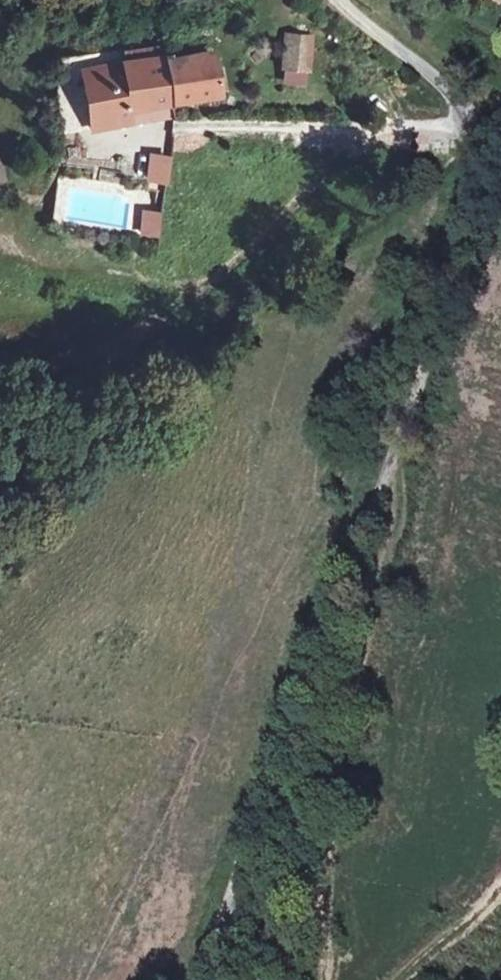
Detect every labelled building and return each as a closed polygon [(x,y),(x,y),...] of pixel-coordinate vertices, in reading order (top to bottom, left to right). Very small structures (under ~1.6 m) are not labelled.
[(307,33),(287,33),(286,61),(306,61),(307,33)] [(82,74),(94,128),(134,120),(132,109),(175,100),(218,91),(210,50),(123,67),(122,63),(82,74)] [(132,109),(134,120),(179,112),(175,100),(132,109)] [(0,154),(0,183),(8,181),(1,154),(0,154)] [(171,168),(154,165),(152,180),(168,183),(171,168)] [(142,211),(139,237),(161,239),(164,214),(142,211)]
